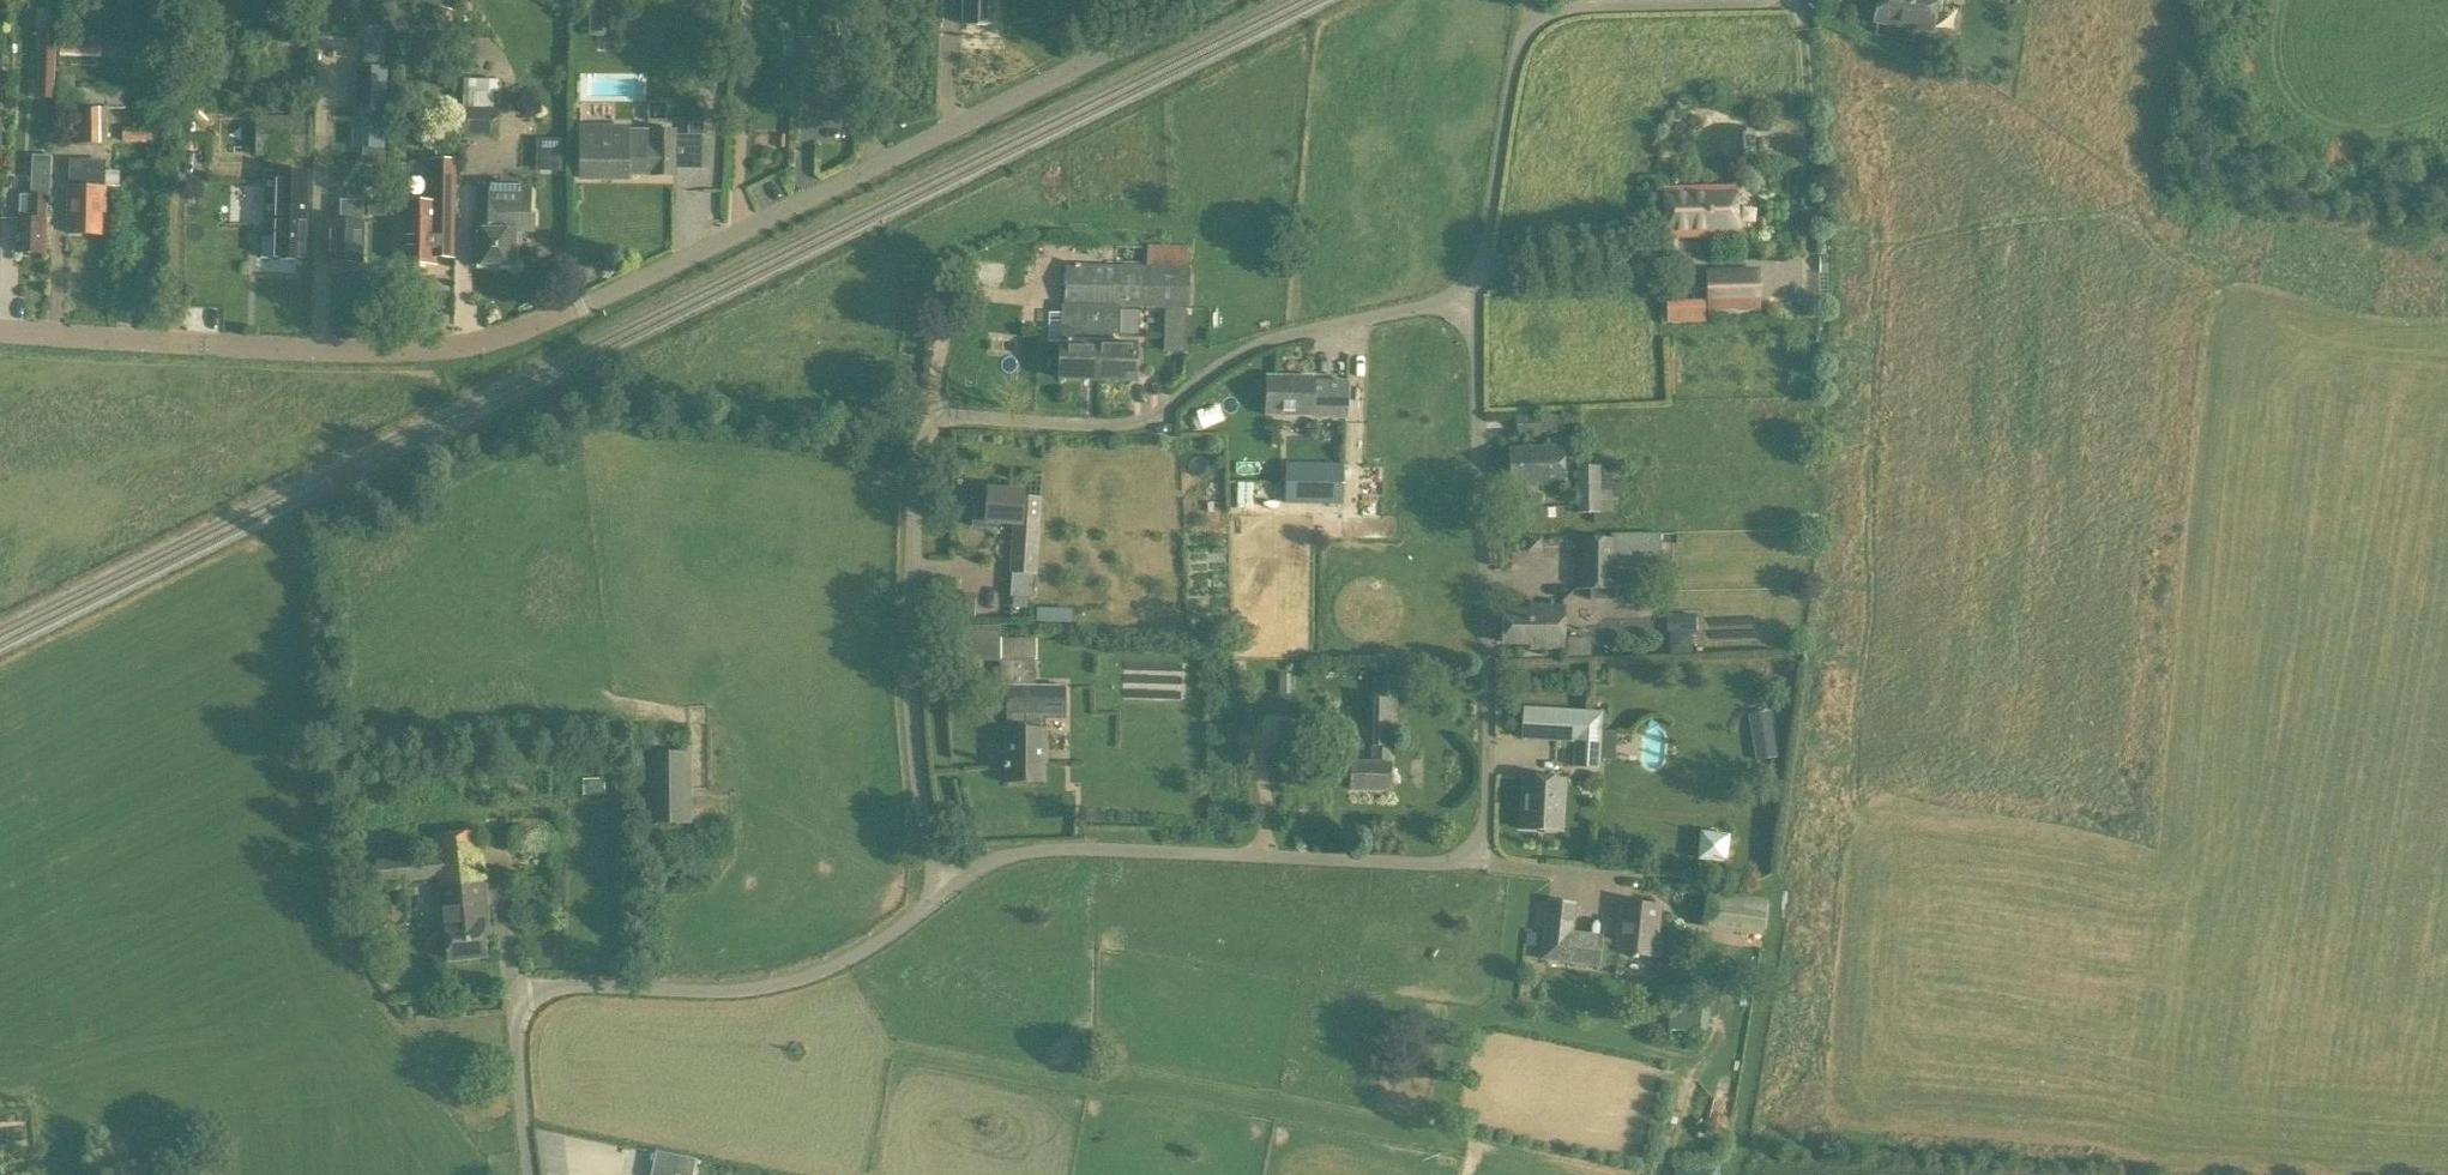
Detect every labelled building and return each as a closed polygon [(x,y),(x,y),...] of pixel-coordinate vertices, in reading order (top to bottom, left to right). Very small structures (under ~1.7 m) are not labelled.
[(963,24),(990,25),(991,0),(964,0),(963,24)] [(1875,22),(1933,32),(1938,0),(1878,0),(1875,22)] [(448,38),(459,14),(438,5),(428,30),(448,38)] [(39,32),(36,98),(53,99),(55,33),(39,32)] [(366,35),(365,63),(384,64),(385,35),(366,35)] [(795,69),(816,70),(817,38),(796,38),(795,69)] [(60,43),(60,57),(100,59),(100,45),(60,43)] [(356,69),(354,148),(385,149),(387,70),(356,69)] [(76,110),(76,145),(108,145),(108,109),(125,110),(126,88),(74,88),(74,76),(59,76),(58,110),(76,110)] [(503,105),(503,78),(472,78),(472,105),(503,105)] [(462,109),(461,137),(498,137),(499,109),(462,109)] [(309,157),(309,118),(254,119),(254,158),(309,157)] [(123,142),(155,143),(156,129),(123,128),(123,142)] [(628,129),(628,144),(580,144),(580,179),(627,180),(627,176),(677,177),(677,129),(628,129)] [(564,169),(564,138),(541,139),(542,170),(564,169)] [(70,159),(69,187),(68,234),(104,235),(106,160),(70,159)] [(431,159),(430,203),(404,202),(403,264),(435,265),(435,259),(455,260),(456,160),(431,159)] [(29,195),(28,219),(19,219),(17,252),(44,253),(46,197),(50,197),(51,172),(32,171),(31,195),(29,195)] [(477,185),(476,229),(473,229),(472,264),(514,265),(515,233),(535,233),(536,213),(531,213),(531,186),(477,185)] [(1736,188),(1665,190),(1666,237),(1692,236),(1737,235),(1736,188)] [(281,191),(280,221),(274,221),(273,260),(305,260),(307,192),(281,191)] [(340,200),(340,222),(328,222),(327,261),(362,262),(363,201),(340,200)] [(1065,264),(1064,305),(1094,307),(1120,308),(1188,310),(1190,246),(1162,246),(1147,245),(1146,266),(1065,264)] [(1706,270),(1707,313),(1760,312),(1759,269),(1706,270)] [(1058,379),(1091,380),(1094,307),(1064,305),(1061,305),(1058,379)] [(1136,344),(1112,344),(1112,334),(1119,334),(1120,308),(1094,307),(1091,380),(1135,381),(1136,344)] [(1266,415),(1313,417),(1347,417),(1347,393),(1314,392),(1314,377),(1267,376),(1266,415)] [(1562,447),(1510,449),(1512,486),(1563,484),(1562,447)] [(1343,466),(1285,464),(1284,503),(1342,504),(1343,466)] [(1601,466),(1575,466),(1577,513),(1594,513),(1594,524),(1613,524),(1612,495),(1622,495),(1622,482),(1613,483),(1613,477),(1601,477),(1601,466)] [(985,522),(1012,524),(1009,573),(1012,573),(1010,596),(1034,598),(1039,518),(1022,516),(1023,492),(987,490),(985,522)] [(1581,538),(1580,589),(1612,590),(1612,568),(1660,569),(1660,533),(1611,534),(1611,538),(1581,538)] [(1530,607),(1530,611),(1503,611),(1503,644),(1530,644),(1530,648),(1564,648),(1564,607),(1530,607)] [(1671,613),(1670,651),(1695,651),(1696,613),(1671,613)] [(1573,636),(1573,654),(1593,654),(1593,637),(1573,636)] [(1006,687),(1007,729),(1006,729),(1006,782),(1043,782),(1043,761),(1045,761),(1045,729),(1044,729),(1044,719),(1065,719),(1065,686),(1035,685),(1034,660),(1036,660),(1036,639),(1000,639),(1000,660),(1001,660),(1000,687),(1006,687)] [(1371,748),(1371,764),(1351,763),(1350,790),(1390,791),(1390,764),(1391,764),(1392,739),(1396,739),(1397,680),(1375,679),(1374,699),(1373,699),(1372,747),(1371,748)] [(1524,709),(1522,740),(1575,743),(1573,768),(1600,769),(1603,713),(1524,709)] [(1774,746),(1754,749),(1756,761),(1776,758),(1774,746)] [(649,755),(650,823),(688,822),(687,755),(649,755)] [(1567,780),(1522,778),(1519,830),(1564,832),(1567,780)] [(487,957),(484,936),(491,935),(481,830),(433,835),(435,854),(374,860),(377,885),(437,879),(438,888),(435,888),(439,926),(445,925),(449,961),(487,957)] [(1702,830),(1701,860),(1732,861),(1733,831),(1702,830)] [(1706,891),(1701,929),(1762,937),(1767,899),(1706,891)] [(1574,932),(1577,903),(1547,900),(1540,960),(1599,967),(1603,936),(1574,932)] [(1659,907),(1623,903),(1617,953),(1655,957),(1659,907)] [(1672,1003),(1667,1029),(1706,1035),(1710,1009),(1672,1003)]
